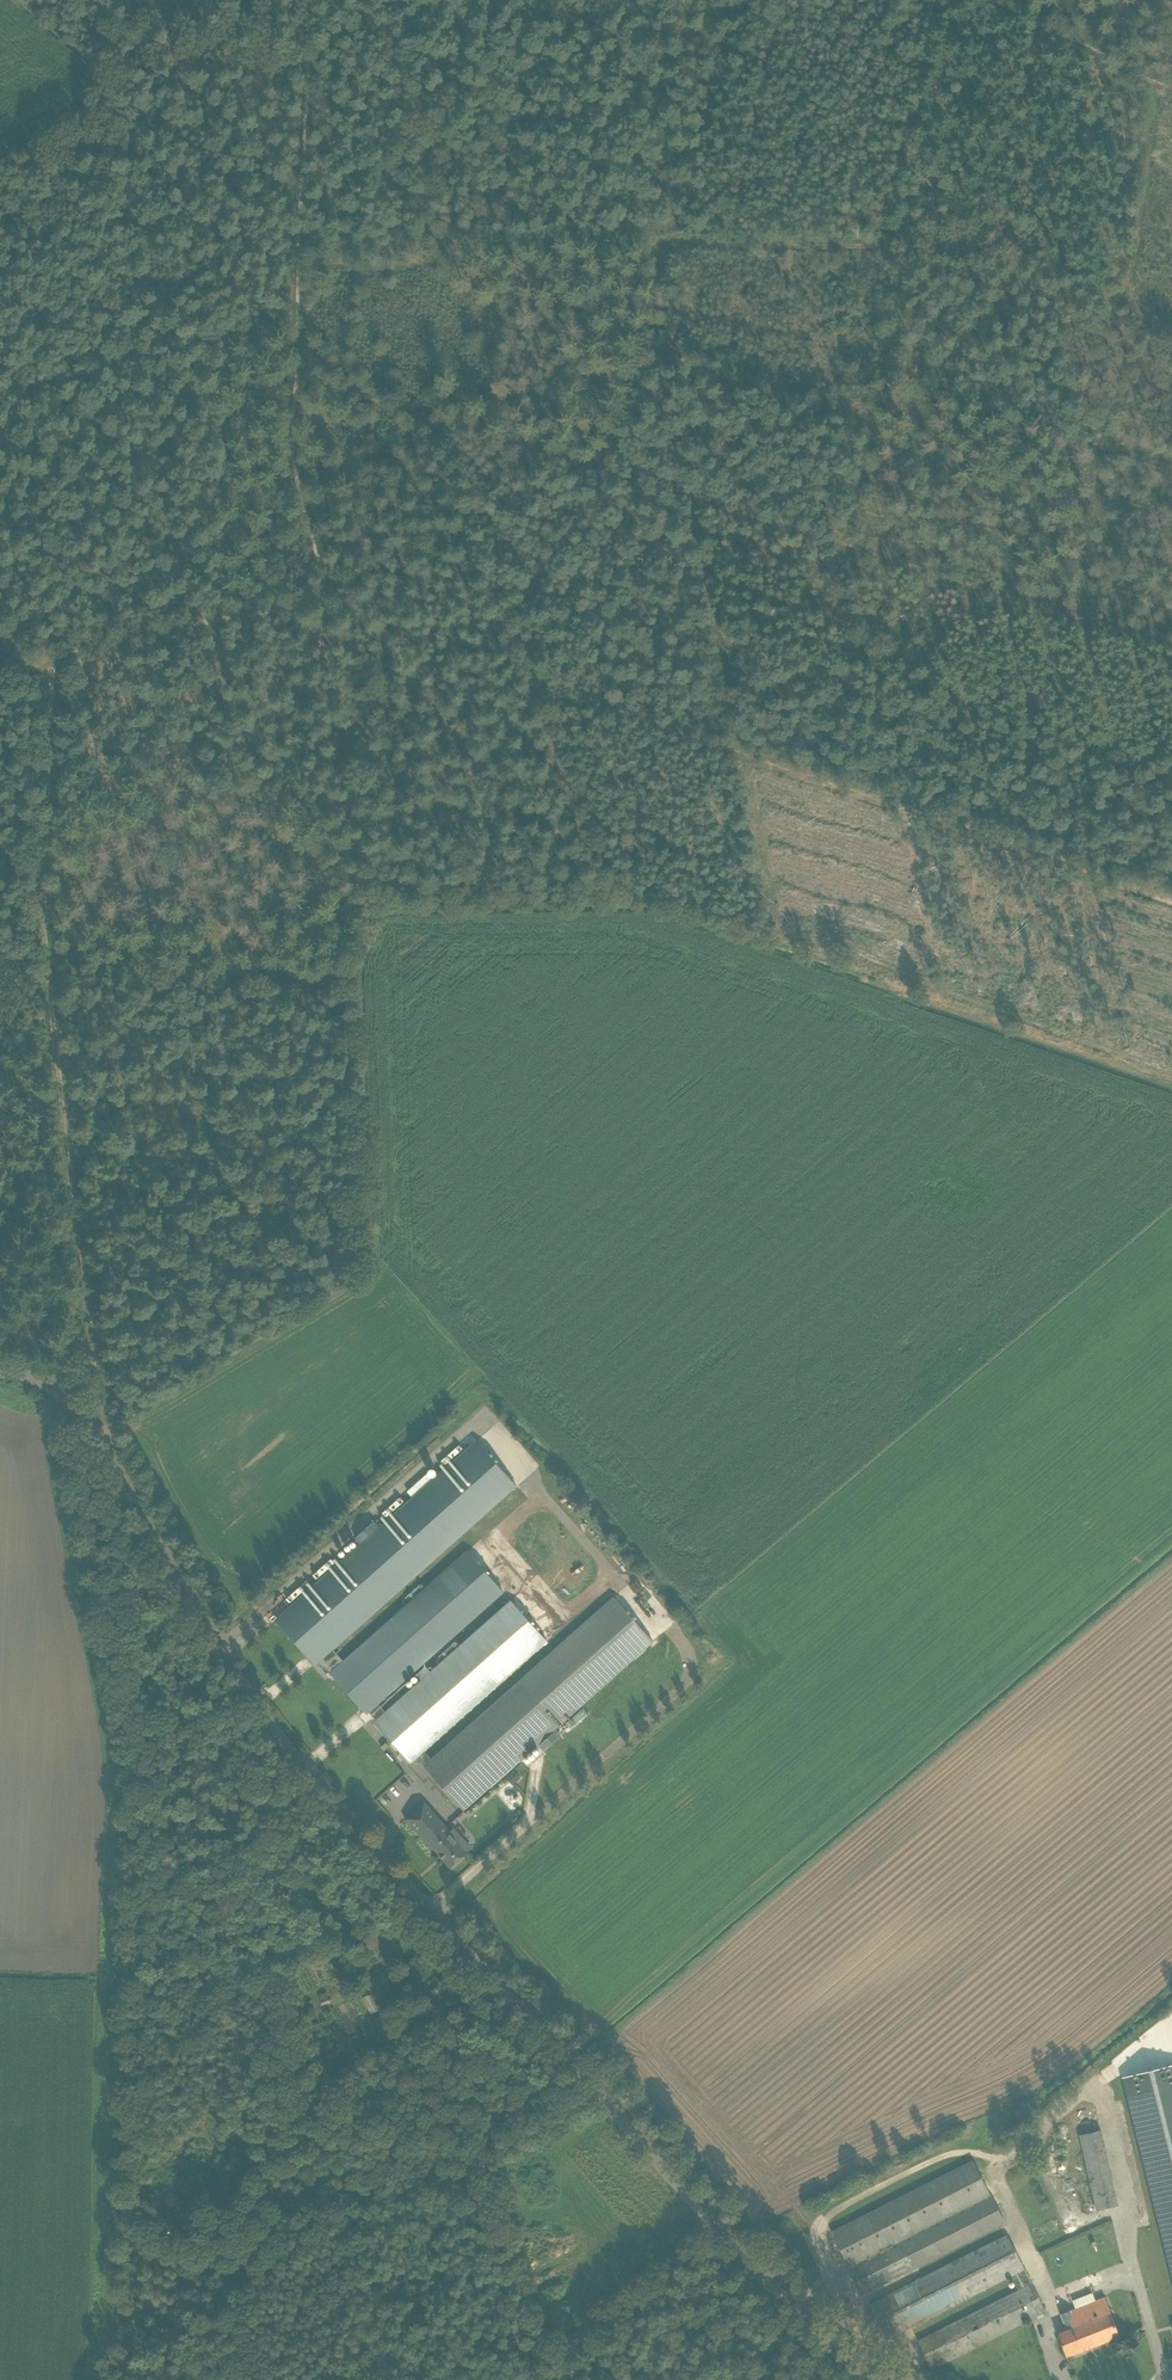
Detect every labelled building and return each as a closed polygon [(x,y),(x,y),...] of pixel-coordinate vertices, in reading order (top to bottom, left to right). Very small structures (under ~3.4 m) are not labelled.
[(333,1649),(516,1486),(476,1441),(379,1528),(373,1522),(355,1538),(361,1544),(277,1618),(317,1663),(322,1659),(332,1671),(343,1661),(333,1649)] [(378,1703),(503,1592),(467,1551),(343,1661),(332,1671),(376,1720),(386,1712),(378,1703)] [(423,1751),(416,1757),(424,1767),(427,1764),(466,1808),(538,1745),(543,1751),(561,1736),(555,1729),(653,1642),(613,1597),(432,1760),(423,1751)] [(423,1751),(547,1641),(511,1601),(431,1672),(426,1666),(417,1674),(422,1680),(386,1712),(376,1720),(412,1761),(416,1757),(423,1751)] [(386,1742),(381,1747),(384,1750),(389,1746),(386,1742)] [(513,1771),(506,1778),(512,1785),(519,1778),(513,1771)] [(417,1809),(405,1819),(432,1849),(433,1848),(451,1868),(467,1854),(466,1853),(456,1842),(462,1838),(453,1828),(450,1831),(437,1816),(424,1802),(417,1809)] [(325,1991),(318,1995),(320,2001),(328,1998),(325,1991)] [(371,1993),(363,1996),(369,2013),(377,2010),(371,1993)] [(1120,2078),(1171,2281),(1171,2064),(1120,2078)] [(1077,2138),(1095,2211),(1117,2205),(1098,2132),(1077,2138)] [(831,2232),(863,2294),(1005,2222),(973,2160),(831,2232)] [(918,2341),(931,2368),(1045,2311),(1007,2235),(880,2298),(870,2304),(887,2338),(898,2333),(1017,2273),(1024,2287),(918,2341)] [(1104,2297),(1078,2307),(1093,2347),(1120,2336),(1104,2297)] [(1093,2347),(1078,2307),(1060,2314),(1065,2328),(1057,2331),(1067,2357),(1093,2347)]
